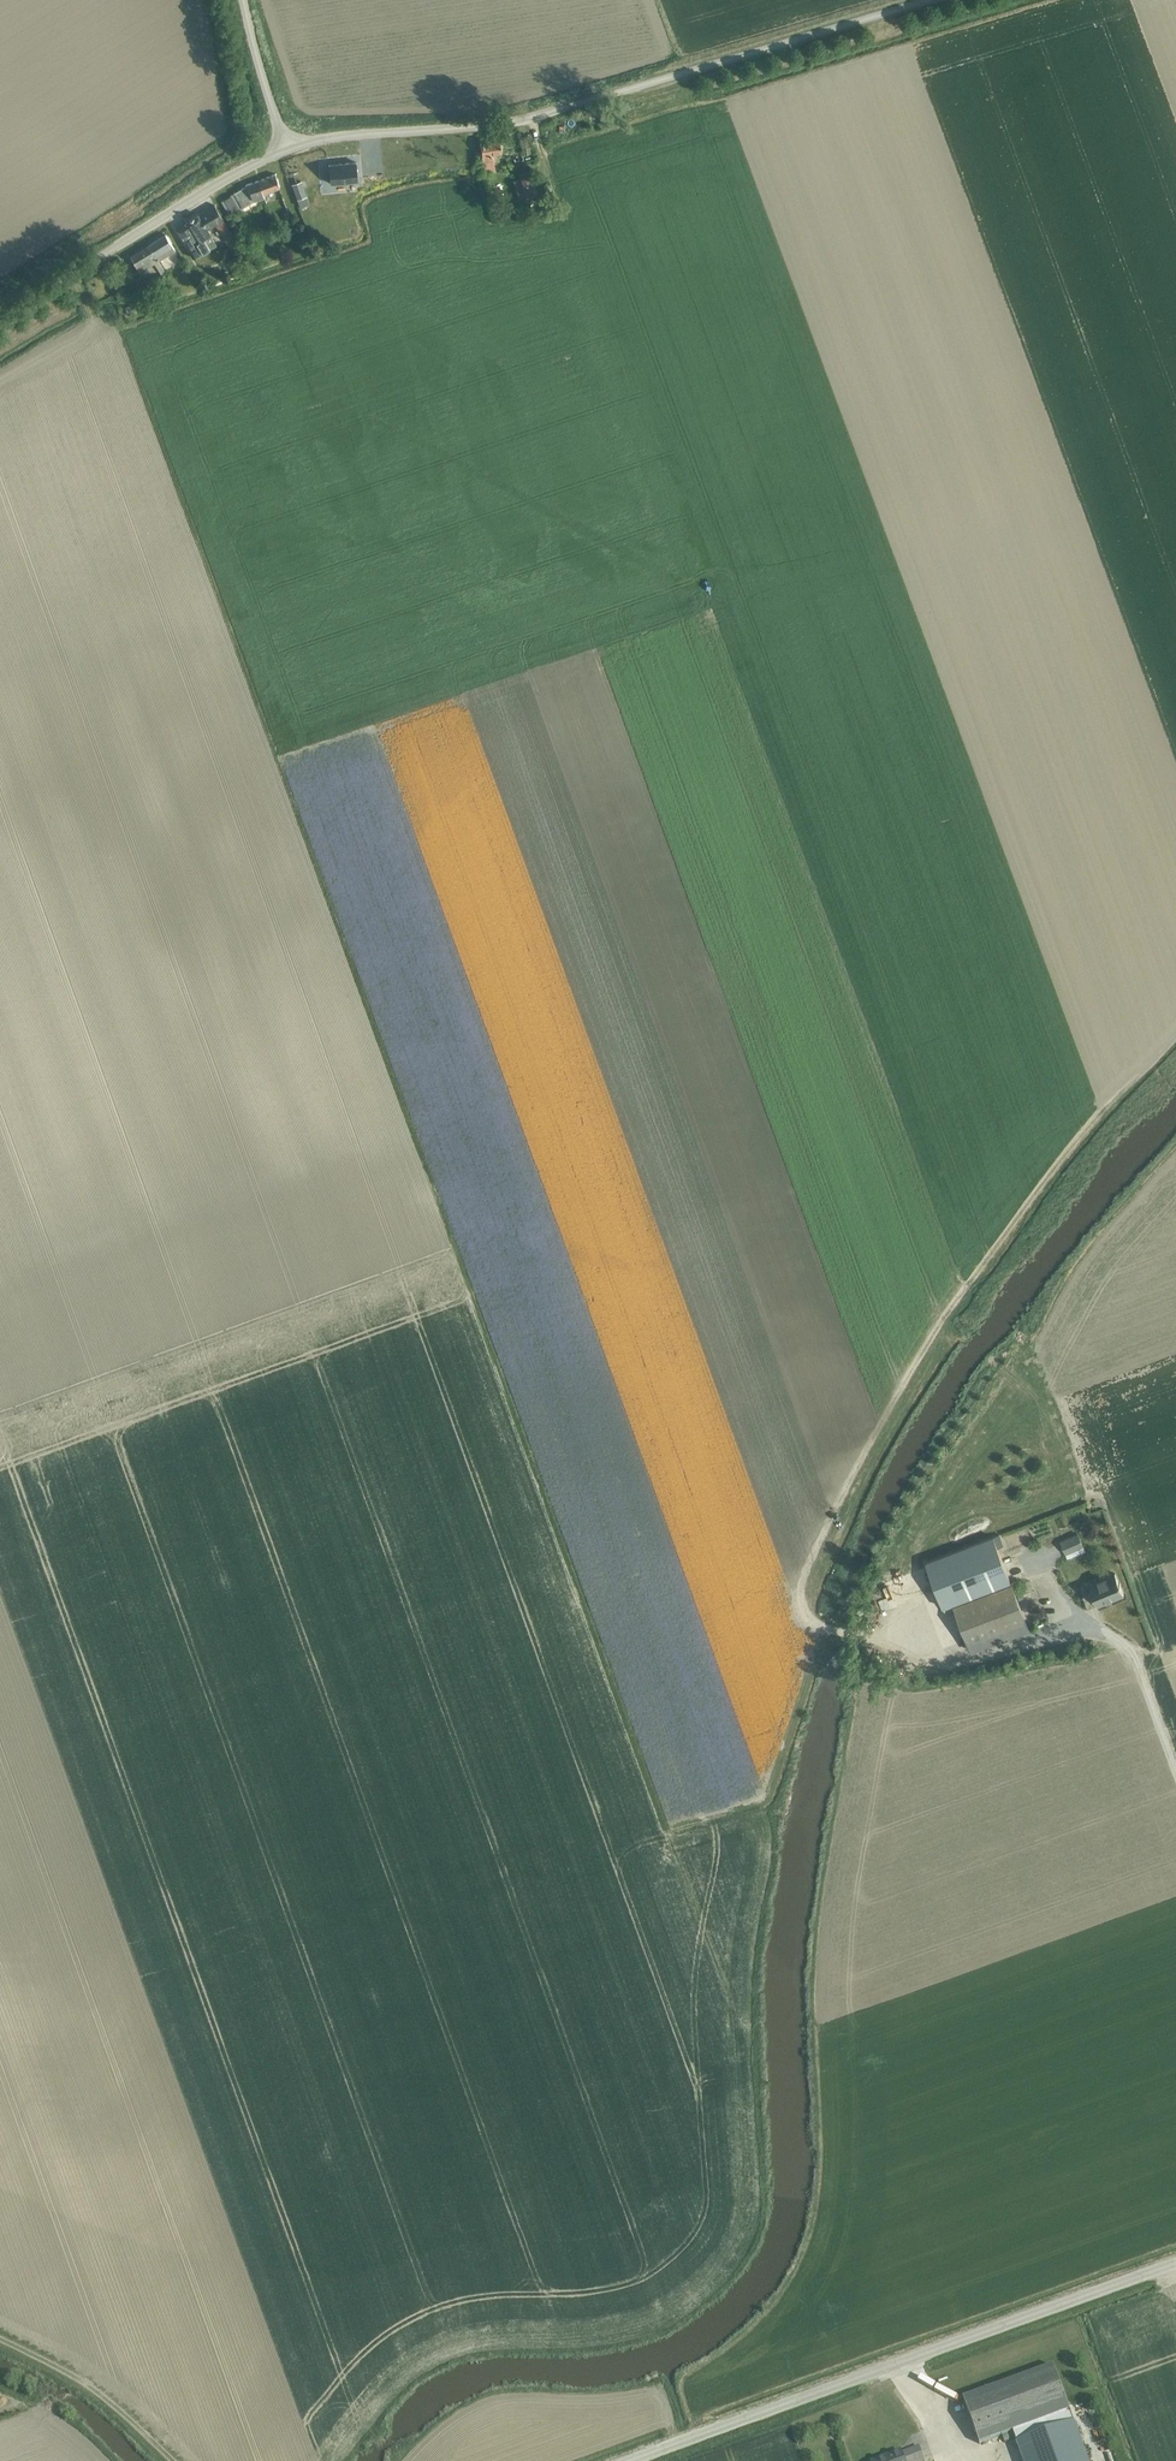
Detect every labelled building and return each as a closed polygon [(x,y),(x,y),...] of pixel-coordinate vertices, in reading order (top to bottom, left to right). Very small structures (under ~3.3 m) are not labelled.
[(530,146),(528,135),(521,136),(523,154),(531,152),(530,146)] [(480,142),(485,171),(494,170),(493,160),(497,160),(496,152),(501,151),(500,139),(480,142)] [(357,180),(355,161),(328,164),(330,183),(357,180)] [(514,180),(519,197),(537,192),(530,170),(519,174),(520,178),(514,180)] [(259,180),(264,193),(279,186),(280,186),(280,185),(279,185),(274,173),(259,180)] [(256,199),(264,195),(263,193),(264,193),(259,180),(246,185),(246,186),(234,193),(242,207),(256,200),(256,199)] [(300,180),(292,183),(297,198),(306,195),(300,180)] [(239,208),(231,195),(224,199),(232,212),(239,208)] [(207,227),(215,222),(225,239),(233,234),(214,204),(186,221),(187,221),(176,228),(186,244),(188,243),(191,247),(189,249),(193,256),(204,250),(206,250),(209,249),(209,247),(210,246),(204,236),(210,232),(207,227)] [(292,221),(285,224),(289,234),(297,231),(292,221)] [(166,234),(148,245),(158,260),(176,249),(166,234)] [(158,260),(148,245),(131,256),(140,271),(158,260)] [(136,292),(129,295),(132,303),(139,300),(136,292)] [(131,305),(125,308),(128,316),(134,313),(131,305)] [(1078,1533),(1061,1541),(1066,1553),(1084,1545),(1078,1533)] [(993,1536),(926,1562),(943,1607),(953,1603),(1010,1581),(993,1536)] [(1115,1572),(1088,1583),(1097,1605),(1124,1593),(1120,1584),(1119,1581),(1119,1582),(1115,1572)] [(1010,1581),(953,1603),(969,1642),(1027,1620),(1012,1580),(1010,1581)] [(1053,2366),(963,2399),(980,2444),(1012,2432),(1070,2411),(1053,2366)] [(1012,2432),(1023,2460),(1088,2460),(1070,2411),(1012,2432)] [(875,2460),(905,2460),(901,2451),(875,2460)]
